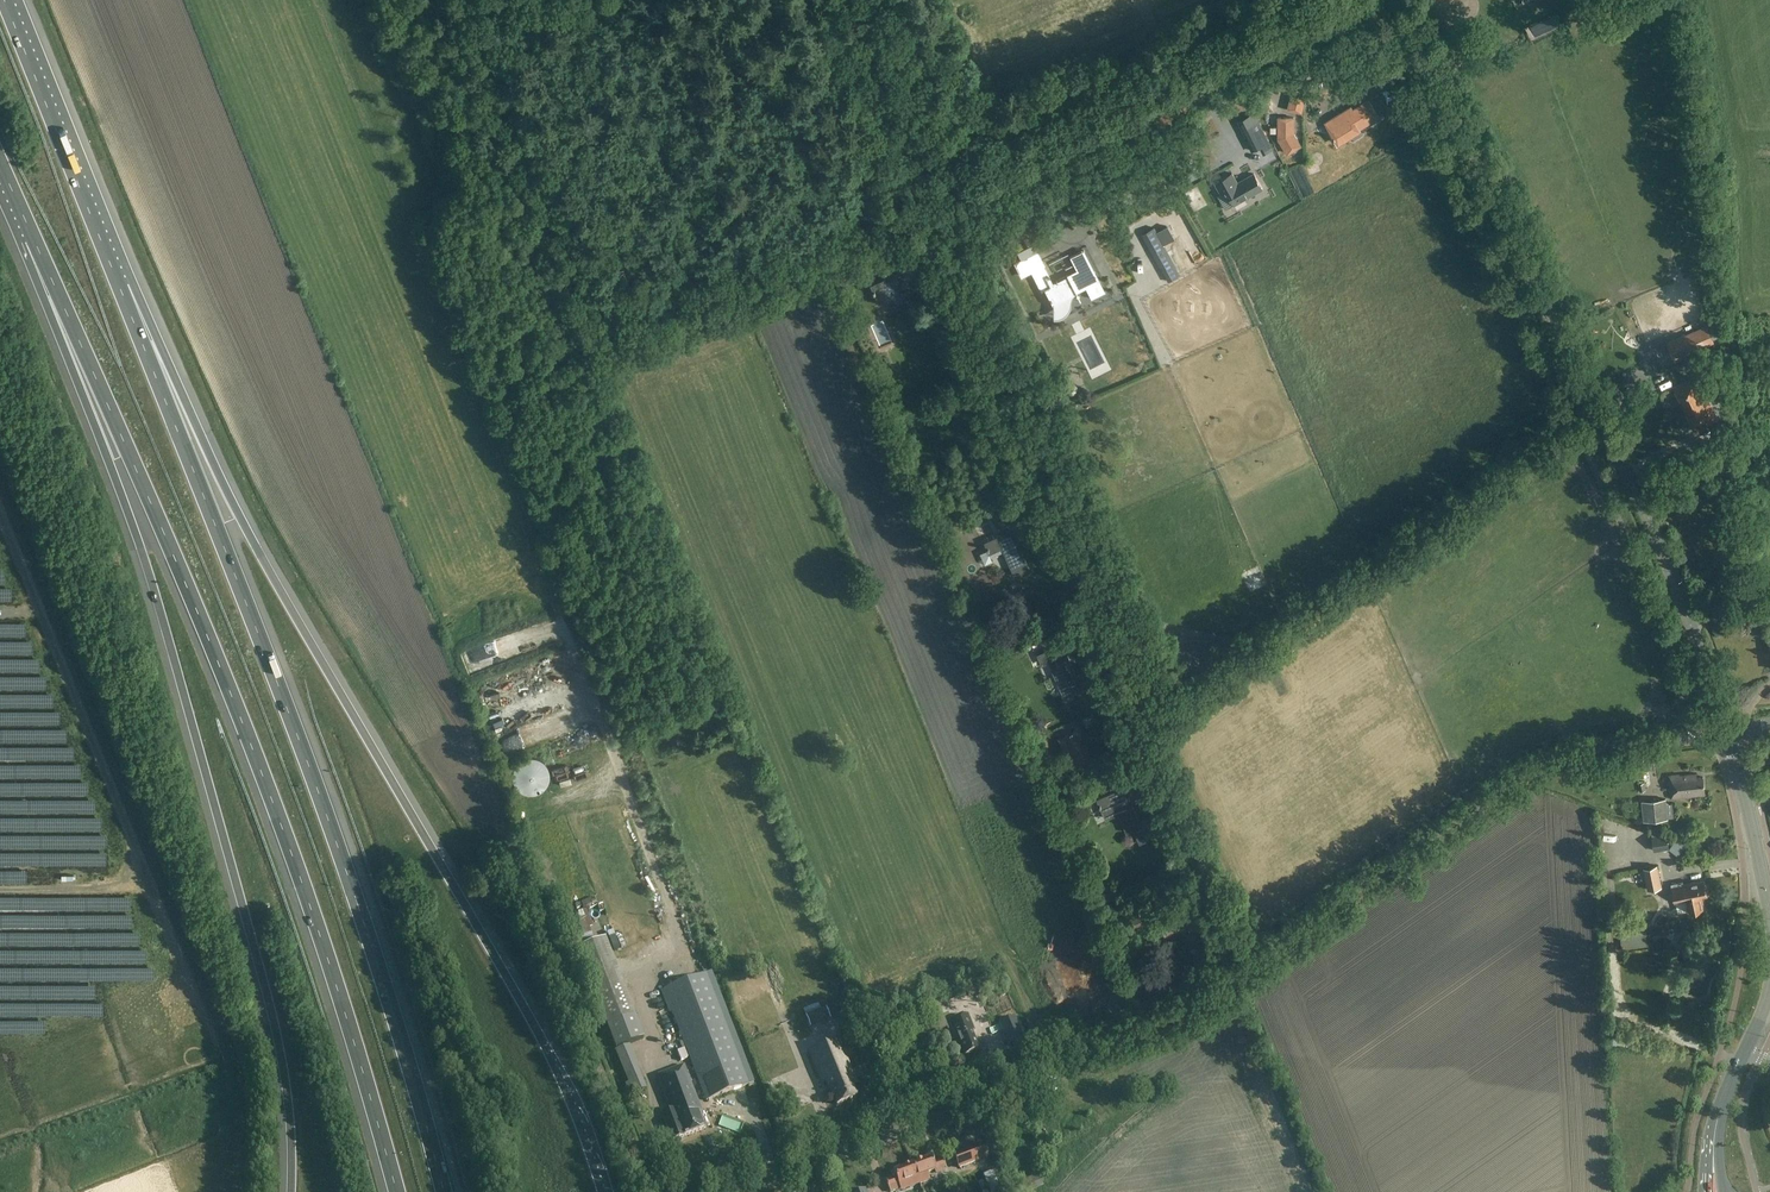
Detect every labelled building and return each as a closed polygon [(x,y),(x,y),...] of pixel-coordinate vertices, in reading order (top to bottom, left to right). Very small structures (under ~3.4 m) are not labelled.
[(1306,98),(1291,94),(1287,108),(1302,112),(1306,98)] [(1352,107),(1326,123),(1338,143),(1347,137),(1347,132),(1357,127),(1358,129),(1379,117),(1369,101),(1353,110),(1352,107)] [(1244,138),(1252,151),(1268,142),(1253,114),(1238,122),(1246,137),(1244,138)] [(1294,117),(1279,117),(1279,138),(1288,153),(1301,145),(1294,133),(1294,117)] [(1215,184),(1222,195),(1227,191),(1235,205),(1263,189),(1254,174),(1238,184),(1232,174),(1215,184)] [(1192,220),(1186,223),(1193,236),(1198,234),(1192,220)] [(1180,275),(1154,228),(1143,234),(1169,281),(1180,275)] [(1017,251),(1021,259),(1015,262),(1022,276),(1033,271),(1043,291),(1045,290),(1053,306),(1054,305),(1055,304),(1056,306),(1058,308),(1060,308),(1062,308),(1064,307),(1065,305),(1066,303),(1067,302),(1068,300),(1069,298),(1071,297),(1073,295),(1074,294),(1076,293),(1077,294),(1077,293),(1086,288),(1092,299),(1106,292),(1085,250),(1071,257),(1079,273),(1069,278),(1068,275),(1057,281),(1058,282),(1051,286),(1041,266),(1044,265),(1033,243),(1017,251)] [(902,264),(898,257),(881,264),(888,278),(871,285),(876,297),(889,291),(901,319),(916,312),(907,291),(903,292),(893,268),(902,264)] [(1164,291),(1169,302),(1179,299),(1174,287),(1164,291)] [(1718,340),(1726,338),(1722,324),(1714,327),(1718,340)] [(1675,358),(1712,342),(1706,326),(1668,342),(1675,358)] [(1707,373),(1713,385),(1722,381),(1716,368),(1707,373)] [(1684,409),(1707,398),(1697,376),(1674,388),(1684,409)] [(1718,419),(1707,398),(1684,409),(1695,431),(1718,419)] [(1733,451),(1729,422),(1715,423),(1717,436),(1722,435),(1725,452),(1733,451)] [(1002,534),(985,542),(984,542),(990,554),(1002,549),(1015,576),(1030,570),(1021,547),(1017,549),(1014,543),(1016,542),(1020,532),(1008,506),(992,513),(999,530),(1000,529),(1002,534)] [(986,559),(991,568),(998,564),(993,555),(986,559)] [(1039,655),(1043,664),(1049,661),(1064,696),(1085,687),(1079,674),(1076,676),(1066,652),(1060,655),(1057,647),(1039,655)] [(483,700),(499,695),(496,683),(480,687),(483,700)] [(497,708),(504,727),(545,712),(538,693),(497,708)] [(1070,748),(1078,747),(1076,735),(1085,732),(1083,725),(1071,730),(1074,735),(1068,736),(1070,748)] [(527,793),(530,794),(534,794),(537,793),(540,792),(543,790),(545,787),(547,784),(549,781),(549,778),(550,775),(549,771),(548,768),(546,765),(544,762),(542,760),(539,759),(536,757),(532,757),(529,757),(525,758),(522,760),(519,762),(517,764),(515,767),(513,771),(513,774),(513,778),(514,781),(515,785),(518,788),(520,790),(523,792),(527,793)] [(1097,799),(1102,811),(1106,819),(1119,813),(1128,833),(1134,830),(1140,843),(1148,839),(1145,832),(1151,830),(1145,818),(1141,821),(1134,804),(1129,807),(1126,800),(1131,798),(1132,788),(1127,778),(1128,777),(1125,770),(1114,775),(1112,770),(1106,773),(1112,787),(1112,786),(1115,791),(1097,799)] [(1669,775),(1672,798),(1690,797),(1690,796),(1706,794),(1704,777),(1698,777),(1697,773),(1683,775),(1683,774),(1669,775)] [(1644,821),(1669,818),(1666,798),(1642,801),(1644,821)] [(1656,834),(1654,835),(1656,849),(1670,847),(1668,833),(1655,826),(1656,834)] [(1679,835),(1671,846),(1680,854),(1689,842),(1679,835)] [(1690,841),(1687,849),(1697,854),(1701,846),(1690,841)] [(1649,888),(1662,885),(1658,864),(1644,867),(1649,888)] [(1689,910),(1691,910),(1692,911),(1698,910),(1698,908),(1704,907),(1701,895),(1707,894),(1704,880),(1685,884),(1684,880),(1672,883),(1676,900),(1687,898),(1689,910)] [(607,900),(590,906),(594,915),(611,909),(607,900)] [(1117,927),(1122,937),(1146,925),(1141,916),(1117,927)] [(591,924),(595,937),(601,935),(596,922),(591,924)] [(1659,927),(1659,938),(1674,938),(1673,926),(1659,927)] [(580,932),(583,941),(594,937),(591,929),(580,932)] [(1646,930),(1620,934),(1622,949),(1648,945),(1646,930)] [(578,949),(608,1026),(635,1016),(605,938),(578,949)] [(711,972),(707,974),(663,990),(705,1101),(753,1084),(711,972)] [(820,982),(824,991),(839,985),(836,976),(820,982)] [(914,1004),(919,1016),(941,1007),(936,995),(914,1004)] [(831,1019),(827,1008),(806,1017),(811,1028),(831,1019)] [(855,1010),(841,1015),(845,1025),(852,1043),(866,1038),(855,1010)] [(974,1031),(968,1016),(951,1023),(948,1015),(931,1022),(935,1033),(947,1028),(952,1040),(956,1038),(960,1048),(963,1047),(966,1055),(979,1050),(971,1032),(974,1031)] [(635,1016),(608,1026),(616,1049),(644,1039),(635,1016)] [(670,1019),(660,1023),(666,1038),(676,1034),(670,1019)] [(839,1039),(810,1051),(823,1083),(828,1081),(837,1105),(858,1097),(852,1082),(856,1080),(839,1039)] [(640,1078),(635,1066),(625,1070),(631,1082),(640,1078)] [(706,1128),(697,1105),(699,1104),(685,1066),(659,1076),(670,1105),(672,1104),(675,1110),(663,1115),(673,1141),(706,1128)] [(955,1155),(960,1168),(989,1157),(984,1144),(955,1155)] [(932,1157),(913,1164),(920,1184),(930,1180),(928,1173),(935,1170),(936,1174),(947,1169),(944,1160),(934,1163),(932,1157)] [(913,1164),(894,1171),(896,1178),(887,1181),(891,1191),(893,1191),(901,1189),(902,1191),(920,1184),(913,1164)] [(984,1176),(990,1191),(1004,1191),(996,1171),(984,1176)] [(1017,1184),(1021,1191),(1029,1191),(1044,1185),(1039,1174),(1017,1184)]
